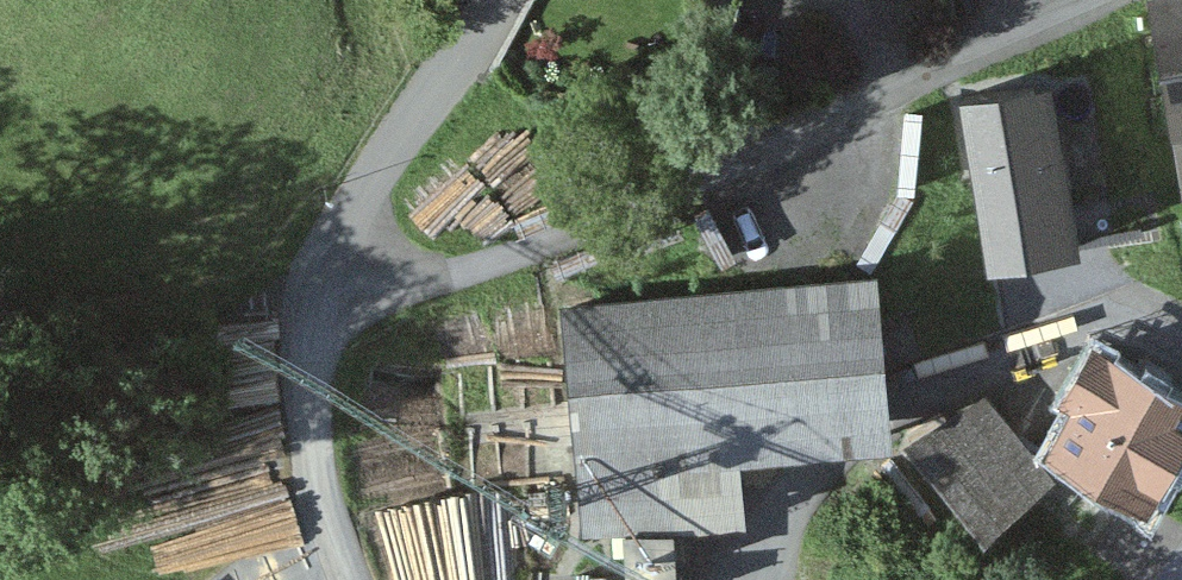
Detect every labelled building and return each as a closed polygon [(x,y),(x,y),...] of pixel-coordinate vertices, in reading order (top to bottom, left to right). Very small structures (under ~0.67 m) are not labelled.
[(1181,167),(1181,0),(1157,0),(1181,167)] [(956,84),(985,244),(1080,226),(1050,67),(956,84)] [(737,433),(885,419),(870,263),(568,292),(591,524),(625,521),(629,567),(676,563),(672,516),(745,509),(737,433)] [(1148,496),(1181,434),(1181,389),(1103,346),(1050,443),(1148,496)] [(1049,481),(983,386),(913,435),(979,530),(1049,481)]
